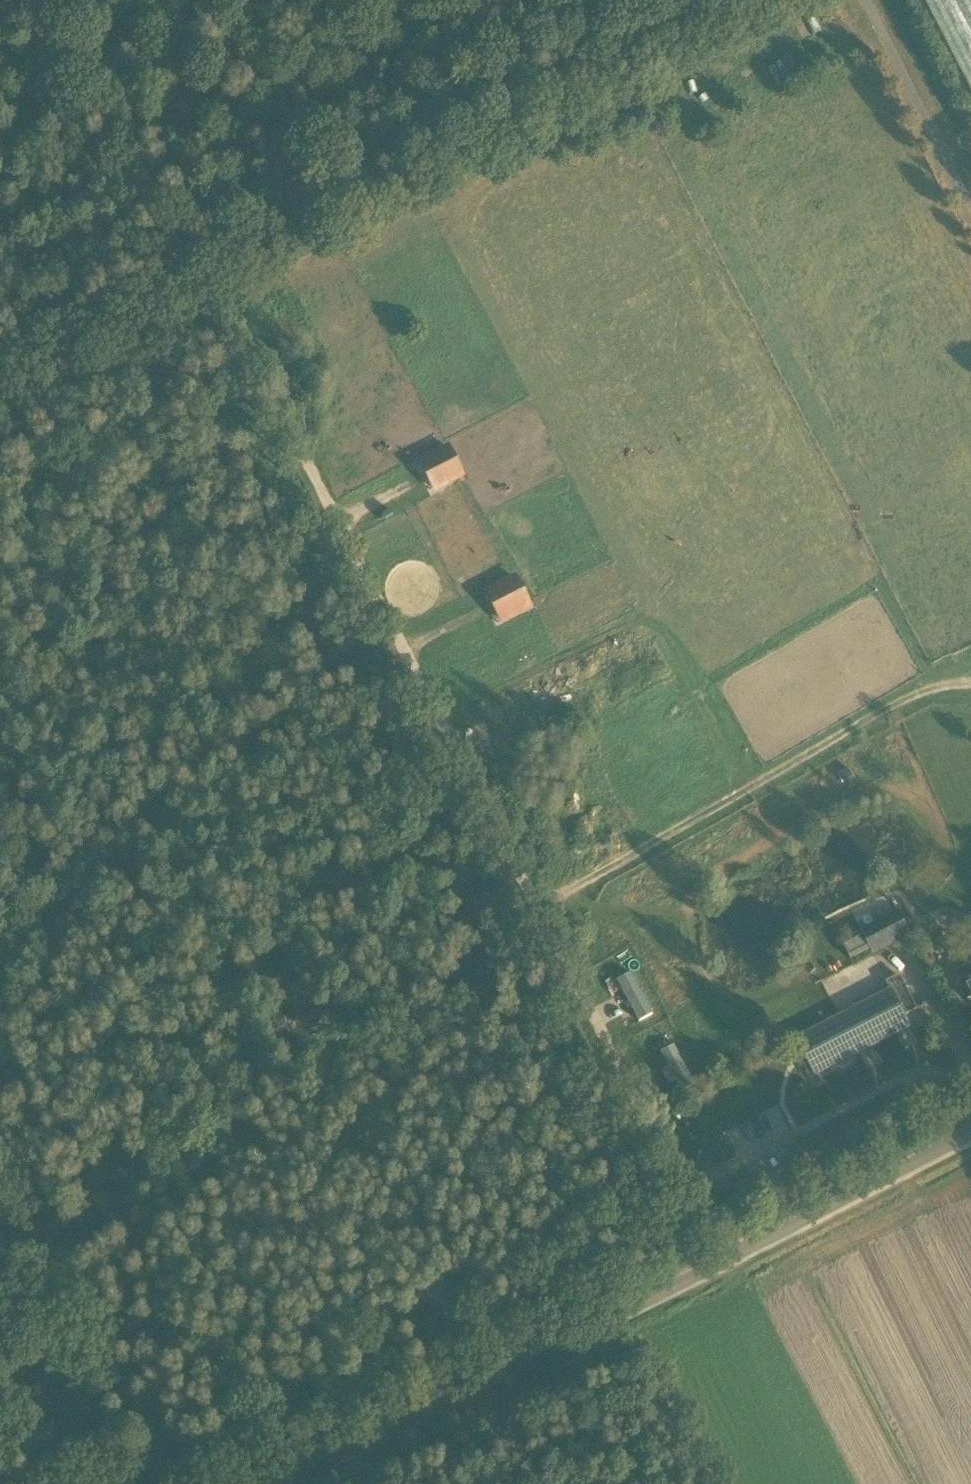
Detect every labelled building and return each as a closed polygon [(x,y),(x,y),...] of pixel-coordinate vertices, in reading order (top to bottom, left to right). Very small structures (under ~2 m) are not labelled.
[(970,100),(970,0),(924,0),(970,100)] [(448,443),(417,459),(434,492),(465,476),(448,443)] [(516,573),(484,589),(501,623),(532,607),(516,573)] [(874,955),(896,943),(894,940),(905,935),(906,938),(912,935),(900,910),(861,930),(874,955)] [(957,973),(961,980),(952,985),(964,1009),(970,1006),(970,966),(957,973)] [(631,974),(617,981),(638,1022),(653,1014),(631,974)] [(888,982),(886,983),(890,990),(892,989),(906,1016),(919,1010),(901,975),(888,982)] [(912,1027),(906,1016),(892,989),(890,990),(795,1039),(815,1077),(912,1027)] [(674,1043),(661,1049),(668,1065),(662,1068),(669,1083),(675,1080),(680,1089),(694,1082),(674,1043)] [(841,1119),(822,1125),(829,1145),(847,1140),(841,1119)]
